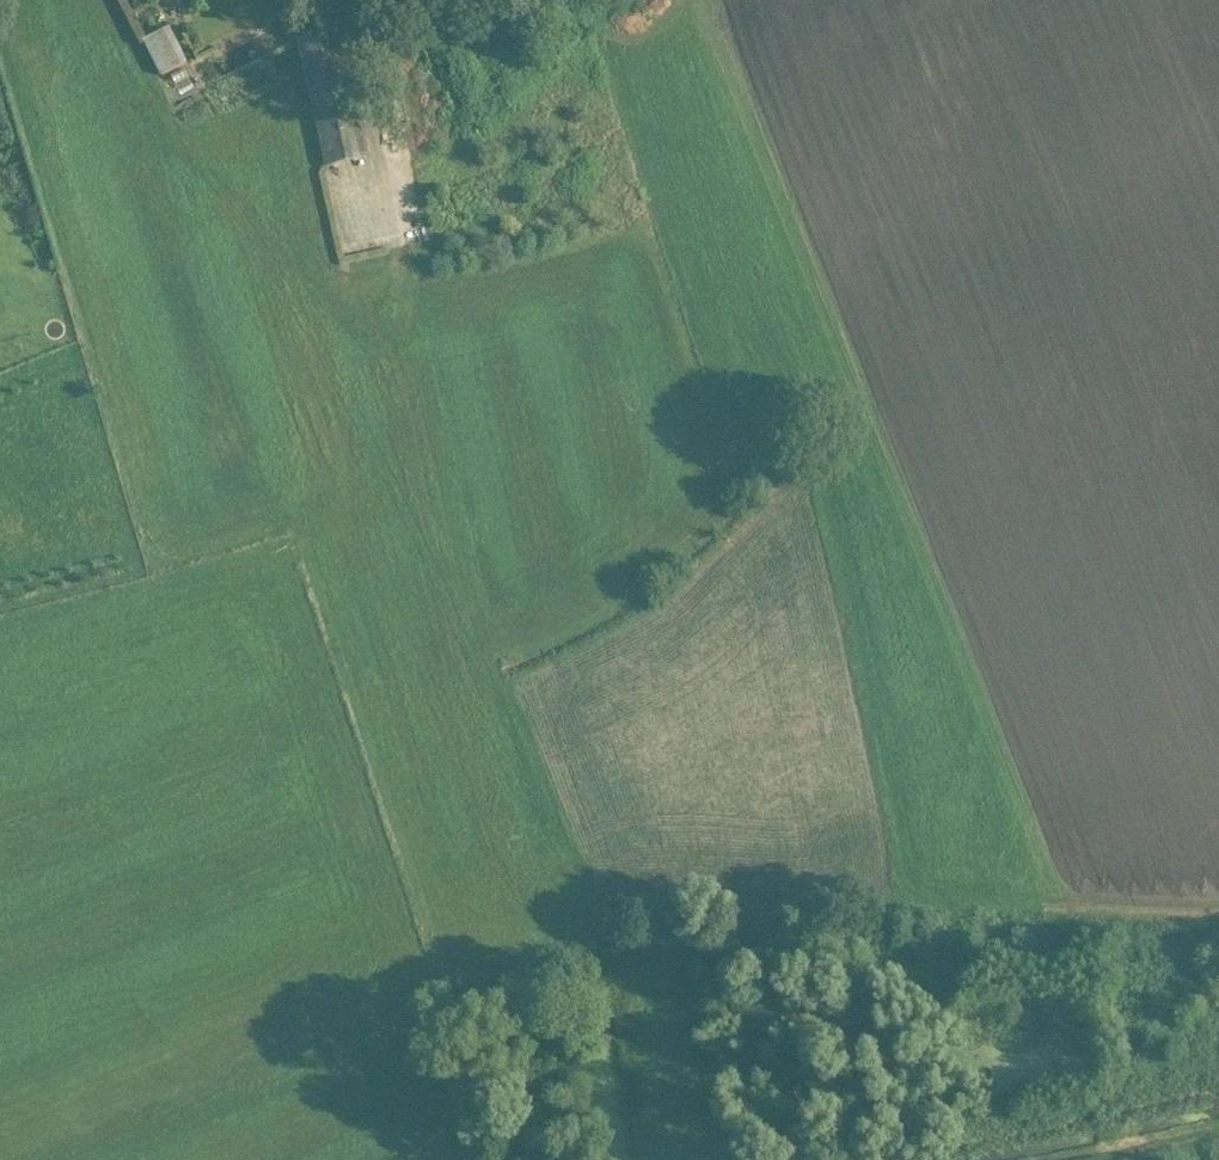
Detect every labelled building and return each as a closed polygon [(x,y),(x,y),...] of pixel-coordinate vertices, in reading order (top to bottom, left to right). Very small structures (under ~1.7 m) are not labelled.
[(296,36),(326,168),(368,158),(338,26),(296,36)] [(168,28),(144,41),(164,78),(188,66),(168,28)]
